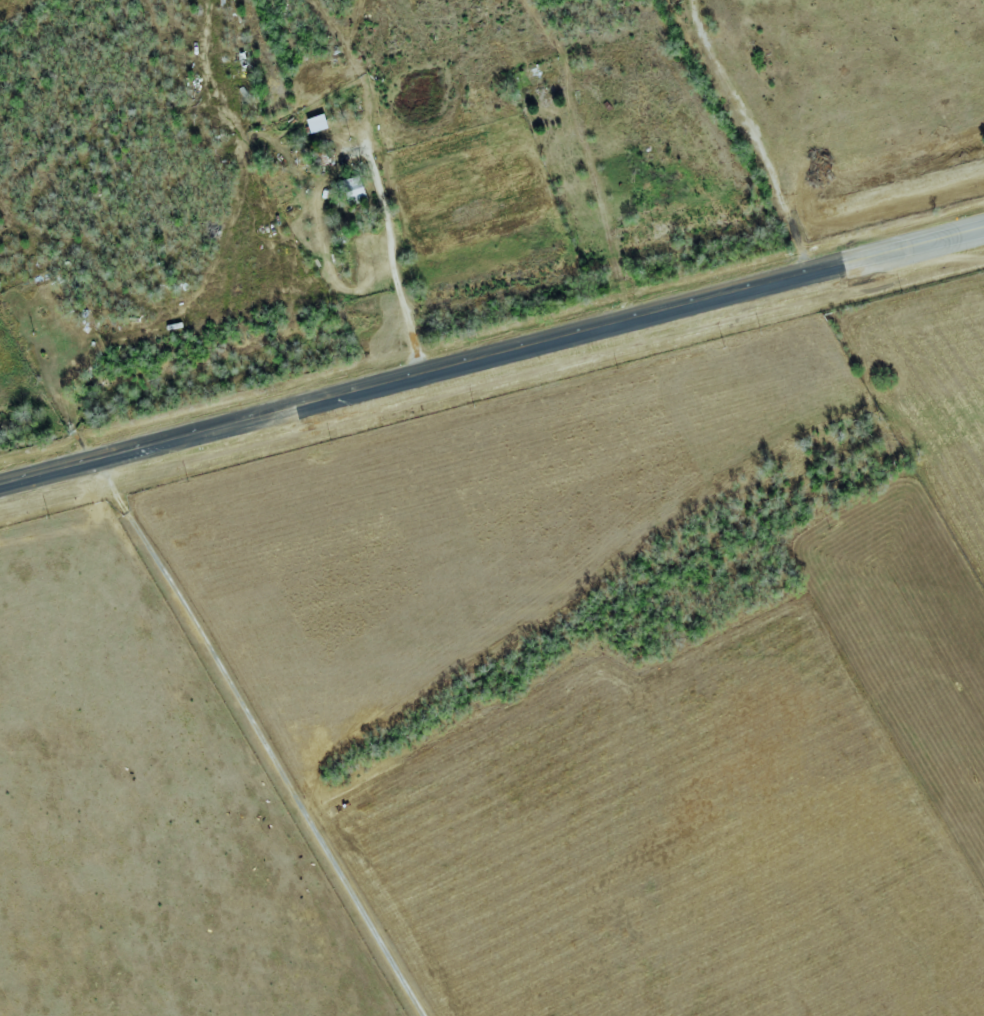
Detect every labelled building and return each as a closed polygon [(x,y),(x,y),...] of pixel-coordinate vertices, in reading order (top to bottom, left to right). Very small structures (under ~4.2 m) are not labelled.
[(346,205),(365,199),(358,176),(339,182),(346,205)]
